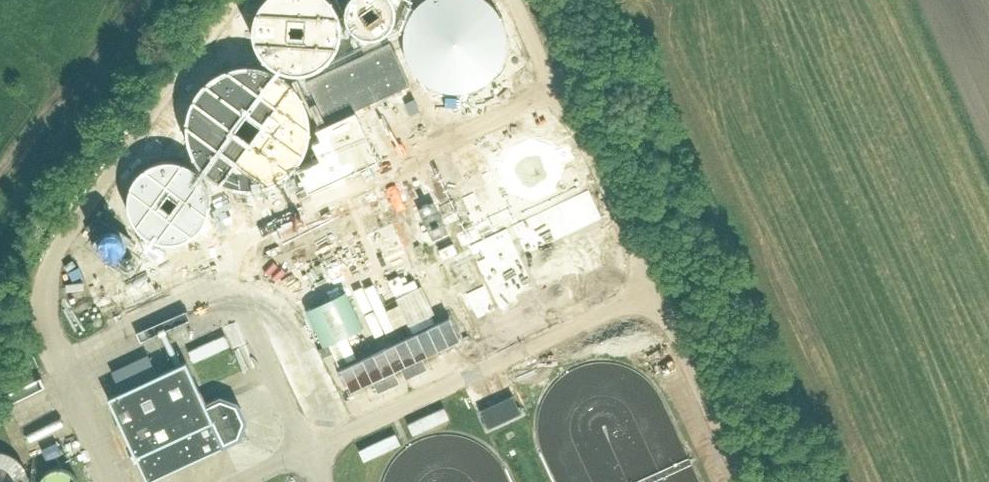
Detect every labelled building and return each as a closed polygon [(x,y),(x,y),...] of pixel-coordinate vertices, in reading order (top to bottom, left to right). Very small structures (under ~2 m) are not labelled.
[(393,102),(392,98),(361,108),(364,115),(346,121),(350,131),(370,125),(379,153),(406,144),(402,131),(423,124),(413,96),(393,102)] [(475,163),(482,182),(507,172),(500,153),(475,163)] [(93,237),(113,256),(134,235),(114,215),(93,237)] [(227,446),(186,361),(108,397),(147,481),(152,481),(227,446)] [(512,394),(479,409),(487,428),(520,413),(512,394)] [(236,449),(224,457),(234,471),(246,463),(236,449)] [(57,481),(72,481),(74,479),(61,473),(57,481)]
